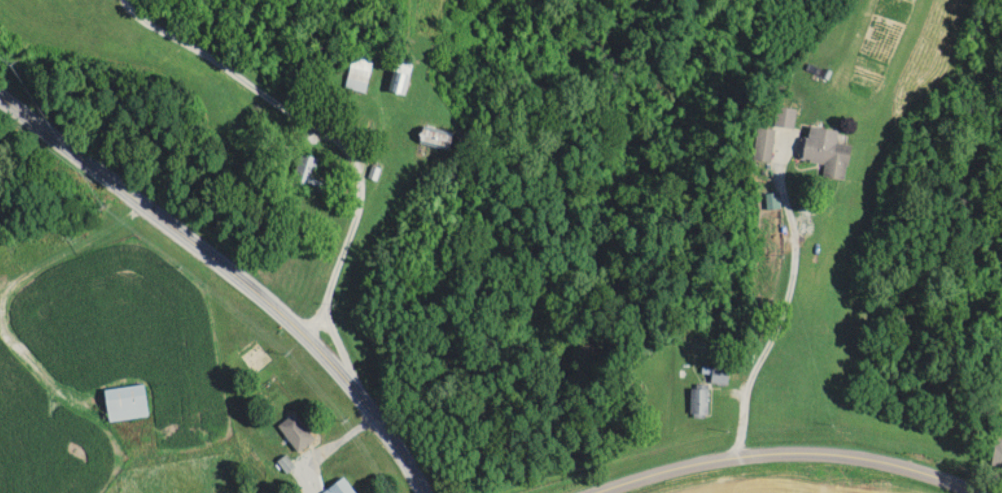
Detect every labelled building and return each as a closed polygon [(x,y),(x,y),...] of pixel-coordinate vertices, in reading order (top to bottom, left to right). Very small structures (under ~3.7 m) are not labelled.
[(347,89),(368,93),(375,61),(355,56),(347,89)] [(408,95),(416,60),(399,56),(391,92),(408,95)] [(795,128),(798,111),(781,108),(777,125),(795,128)] [(452,150),(456,133),(425,126),(421,143),(452,150)] [(848,181),(854,146),(838,143),(840,131),(812,127),(806,160),(827,164),(825,177),(848,181)] [(756,161),(773,163),(777,131),(760,128),(756,161)] [(317,176),(321,157),(302,153),(295,185),(323,190),(326,178),(317,176)] [(730,367),(715,367),(715,383),(730,383),(730,367)] [(693,384),(693,417),(710,417),(710,384),(693,384)] [(150,417),(147,385),(107,389),(111,421),(150,417)] [(318,440),(297,413),(280,426),(301,453),(318,440)] [(347,477),(325,492),(359,492),(347,477)]
